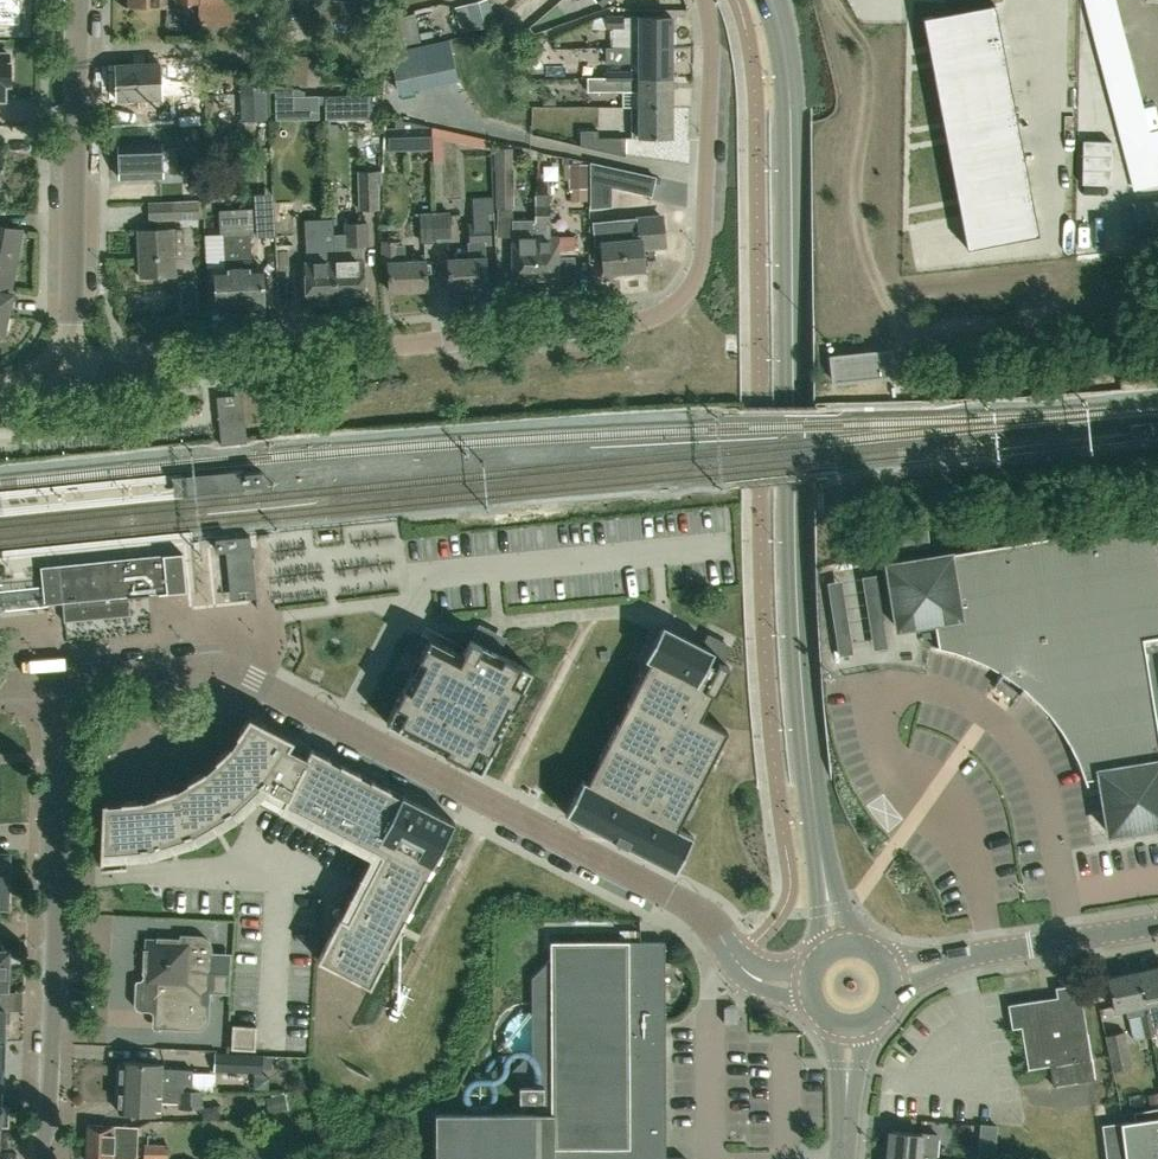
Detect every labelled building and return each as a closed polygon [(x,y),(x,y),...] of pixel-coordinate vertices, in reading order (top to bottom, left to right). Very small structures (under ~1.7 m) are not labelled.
[(14,22),(14,0),(0,0),(0,22),(14,22)] [(250,0),(216,0),(216,23),(238,23),(238,21),(249,21),(250,0)] [(358,2),(339,0),(318,0),(317,21),(356,25),(358,2)] [(467,3),(474,29),(495,23),(488,0),(478,0),(467,3)] [(1137,196),(1157,190),(1157,165),(1137,84),(1114,0),(1085,0),(1094,33),(1111,100),(1137,196)] [(420,41),(414,13),(393,18),(400,46),(420,41)] [(671,15),(631,15),(631,43),(671,43),(671,15)] [(622,29),(623,17),(606,16),(605,28),(622,29)] [(979,235),(1047,216),(994,18),(926,36),(979,235)] [(541,41),(527,41),(527,52),(541,52),(541,41)] [(671,76),(671,43),(631,43),(631,71),(639,71),(639,77),(671,76)] [(307,85),(311,56),(282,52),(279,68),(266,65),(264,74),(278,77),(277,81),(307,85)] [(4,99),(5,84),(10,84),(10,62),(9,62),(9,53),(0,53),(0,99),(4,99)] [(160,65),(160,63),(116,65),(117,100),(162,99),(162,97),(182,96),(181,64),(160,65)] [(639,71),(631,71),(623,71),(623,83),(607,83),(607,77),(588,77),(588,91),(623,90),(623,107),(632,107),(671,107),(671,76),(639,77),(639,71)] [(607,83),(623,83),(623,71),(607,71),(607,77),(607,83)] [(241,121),(267,120),(266,88),(240,90),(241,121)] [(292,91),(276,92),(277,117),(292,116),(292,91)] [(543,92),(543,104),(555,104),(555,97),(550,92),(543,92)] [(372,94),(348,95),(348,118),(373,118),(372,94)] [(632,137),(671,137),(671,107),(632,107),(632,137)] [(599,137),(598,130),(580,130),(580,145),(625,155),(625,137),(599,137)] [(432,135),(433,162),(443,162),(442,139),(442,135),(432,135)] [(511,147),(511,143),(496,143),(496,147),(494,147),(494,170),(495,170),(496,208),(514,208),(514,168),(512,168),(512,147),(511,147)] [(161,151),(161,144),(119,145),(119,162),(184,160),(184,147),(168,148),(168,151),(161,151)] [(184,160),(199,160),(199,146),(184,147),(184,160)] [(527,148),(521,146),(519,155),(533,158),(535,150),(527,148)] [(185,171),(184,160),(119,162),(120,179),(162,177),(161,171),(168,170),(168,172),(185,172),(185,171)] [(200,170),(199,160),(184,160),(185,171),(200,170)] [(570,187),(588,188),(588,163),(571,163),(570,187)] [(359,210),(379,209),(379,185),(382,185),(381,170),(357,171),(359,210)] [(631,171),(630,176),(628,187),(627,191),(661,198),(665,179),(631,171)] [(551,236),(551,220),(550,220),(550,195),(535,194),(534,219),(536,219),(535,278),(574,278),(574,257),(558,257),(558,236),(551,236)] [(474,219),(494,218),(493,199),(473,200),(474,219)] [(198,201),(198,200),(147,202),(148,221),(199,218),(205,218),(204,200),(198,201)] [(436,242),(451,241),(450,210),(435,211),(436,242)] [(420,242),(436,242),(435,211),(419,212),(420,242)] [(488,218),(474,219),(470,219),(471,228),(471,241),(467,241),(468,257),(448,258),(449,288),(453,288),(453,291),(456,293),(465,293),(468,290),(467,287),(486,286),(485,256),(486,256),(485,244),(490,243),(489,226),(488,218)] [(333,246),(332,219),(320,220),(304,220),(305,257),(312,256),(312,263),(304,263),(306,303),(335,302),(334,262),(333,246)] [(535,278),(536,219),(534,219),(512,219),(512,236),(512,278),(515,278),(515,286),(531,286),(531,278),(535,278)] [(360,261),(360,246),(368,245),(367,222),(345,223),(346,245),(333,246),(334,262),(335,302),(362,301),(361,261),(360,261)] [(604,271),(623,270),(627,274),(639,273),(642,268),(643,268),(640,239),(620,241),(619,223),(602,224),(604,242),(602,242),(604,271)] [(16,259),(22,228),(0,225),(0,256),(16,259)] [(141,276),(176,275),(173,228),(138,230),(141,276)] [(263,305),(261,268),(251,268),(250,243),(250,233),(224,234),(205,234),(206,268),(226,267),(226,269),(215,270),(217,307),(218,307),(221,310),(230,310),(233,306),(247,306),(250,309),(259,308),(262,305),(263,305)] [(397,242),(397,235),(385,235),(385,241),(382,241),(381,263),(388,263),(388,291),(426,290),(425,260),(405,261),(404,244),(397,244),(397,242)] [(16,259),(0,256),(0,288),(11,290),(16,259)] [(10,295),(0,294),(0,315),(6,316),(10,295)] [(205,310),(194,309),(194,321),(205,321),(205,310)] [(833,381),(893,375),(891,350),(831,357),(833,381)] [(1154,518),(888,561),(898,626),(930,621),(935,644),(937,645),(943,646),(949,647),(955,649),(961,651),(966,653),(972,655),(977,657),(983,660),(988,662),(994,665),(999,668),(1004,671),(1000,677),(995,683),(1015,697),(1019,691),(1023,685),(1024,686),(1029,690),(1033,694),(1038,698),(1042,703),(1046,707),(1050,712),(1054,717),(1058,721),(1061,726),(1064,731),(1068,737),(1071,742),(1074,747),(1076,753),(1079,758),(1081,764),(1083,770),(1085,775),(1100,775),(1109,832),(1157,824),(1157,544),(1154,518)] [(186,591),(182,553),(163,555),(163,554),(58,564),(59,573),(63,612),(64,621),(130,614),(128,596),(136,595),(167,592),(167,593),(186,591)] [(901,651),(896,623),(895,623),(886,569),(875,570),(889,653),(901,651)] [(842,640),(857,639),(852,574),(837,575),(842,640)] [(576,794),(565,814),(674,871),(675,870),(685,851),(677,847),(682,835),(691,840),(692,836),(677,828),(684,813),(677,810),(684,796),(691,800),(710,764),(702,761),(709,747),(717,751),(727,731),(700,717),(712,694),(715,695),(729,667),(721,662),(729,647),(713,638),(708,648),(663,624),(645,659),(649,661),(632,695),(627,704),(629,705),(630,703),(636,707),(626,727),(617,723),(598,761),(606,765),(595,786),(589,783),(590,781),(588,780),(587,782),(583,780),(581,783),(590,787),(584,798),(576,794)] [(503,643),(477,629),(476,630),(476,632),(472,639),(470,639),(466,647),(462,655),(429,638),(428,639),(428,641),(386,722),(386,723),(481,771),(532,670),(498,653),(503,643)] [(257,797),(261,789),(282,800),(278,808),(370,855),(318,957),(370,985),(384,957),(374,952),(381,939),(389,943),(389,944),(391,945),(455,821),(310,747),(306,755),(288,745),(293,738),(248,715),(228,745),(203,769),(173,787),(139,798),(102,800),(100,851),(100,857),(150,854),(196,840),(237,815),(257,797)] [(9,853),(0,852),(0,905),(8,905),(9,853)] [(213,951),(212,950),(211,950),(211,946),(211,945),(210,944),(210,943),(209,942),(209,941),(208,940),(207,939),(206,938),(205,938),(204,937),(203,937),(202,936),(201,936),(200,936),(183,934),(183,936),(158,935),(158,941),(150,947),(144,947),(142,973),(145,974),(145,981),(137,981),(136,981),(135,982),(135,983),(134,1004),(134,1005),(135,1006),(136,1008),(137,1009),(139,1010),(140,1010),(153,1010),(153,1009),(159,1009),(159,1027),(195,1029),(196,1030),(198,1030),(199,1030),(201,1029),(202,1029),(203,1028),(205,1027),(206,1026),(207,1025),(208,1024),(208,1022),(209,1021),(209,1019),(209,1018),(213,951)] [(663,939),(629,940),(551,940),(551,956),(551,957),(532,976),(532,1049),(510,1071),(519,1080),(519,1099),(536,1099),(536,1113),(436,1114),(436,1158),(686,1158),(683,1156),(666,1156),(663,939)] [(5,986),(5,984),(11,982),(11,971),(5,968),(6,951),(0,951),(0,986),(5,986)] [(1155,1017),(1153,1010),(1157,1009),(1157,967),(1139,971),(1147,1011),(1141,1012),(1143,1020),(1155,1017)] [(1147,1011),(1139,971),(1109,978),(1115,1009),(1127,1006),(1129,1015),(1141,1012),(1147,1011)] [(1094,1076),(1080,982),(1057,985),(1058,995),(1009,1002),(1013,1026),(1023,1024),(1029,1067),(1050,1064),(1053,1083),(1094,1076)] [(733,1007),(724,1007),(724,1023),(737,1023),(737,1007),(733,1007)] [(1157,1033),(1155,1017),(1143,1020),(1146,1036),(1157,1033)] [(233,1025),(232,1049),(255,1050),(256,1027),(233,1025)] [(1113,1070),(1133,1065),(1125,1030),(1105,1034),(1113,1070)] [(263,1073),(263,1054),(215,1052),(214,1070),(263,1073)] [(192,1089),(193,1069),(161,1067),(162,1062),(121,1060),(120,1085),(161,1086),(181,1089),(192,1089)] [(202,1109),(203,1090),(192,1090),(192,1089),(181,1089),(161,1086),(120,1085),(119,1110),(159,1112),(160,1101),(178,1102),(178,1108),(202,1109)] [(270,1111),(288,1107),(285,1092),(267,1096),(270,1111)] [(1157,1104),(1157,1094),(1147,1096),(1149,1106),(1157,1104)] [(10,1104),(0,1103),(0,1146),(1,1126),(9,1126),(10,1104)] [(1109,1158),(1157,1158),(1157,1108),(1148,1110),(1149,1116),(1106,1121),(1109,1158)] [(137,1126),(88,1123),(86,1158),(113,1158),(136,1158),(137,1126)] [(992,1128),(970,1125),(969,1134),(991,1137),(992,1128)] [(889,1158),(937,1158),(939,1134),(923,1132),(892,1130),(889,1158)] [(168,1145),(144,1144),(144,1158),(168,1158),(168,1145)]
